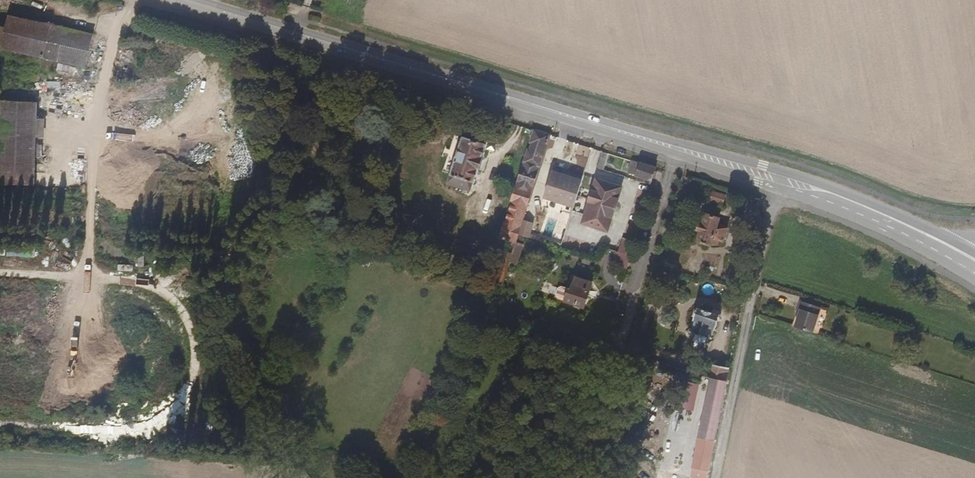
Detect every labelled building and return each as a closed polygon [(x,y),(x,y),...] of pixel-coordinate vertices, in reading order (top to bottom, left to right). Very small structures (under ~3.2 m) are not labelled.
[(46,47),(55,26),(12,9),(5,29),(46,47)] [(38,99),(1,98),(0,172),(0,181),(36,182),(38,99)] [(549,135),(532,129),(503,234),(521,239),(523,233),(549,135)] [(471,189),(484,145),(451,135),(448,144),(443,143),(440,154),(444,156),(442,167),(446,168),(443,180),(449,183),(448,189),(459,191),(460,192),(462,187),(471,189)] [(659,169),(647,165),(644,174),(656,178),(659,169)] [(618,233),(630,186),(604,179),(591,226),(618,233)] [(724,205),(726,195),(712,192),(710,202),(724,205)] [(713,223),(715,215),(703,212),(695,244),(707,246),(709,240),(723,243),(726,227),(713,223)] [(632,255),(635,242),(622,239),(618,252),(632,255)] [(596,253),(598,245),(591,243),(588,251),(596,253)] [(508,284),(518,252),(506,249),(498,281),(508,284)] [(627,269),(631,256),(615,252),(612,265),(627,269)] [(587,318),(595,294),(573,287),(572,291),(566,290),(563,300),(568,302),(566,312),(587,318)] [(802,319),(799,329),(815,334),(823,307),(803,301),(801,310),(804,311),(802,319)] [(722,338),(728,310),(724,309),(723,306),(711,303),(711,307),(695,304),(692,316),(691,318),(690,323),(691,324),(690,331),(706,334),(702,351),(717,354),(719,338),(722,338)] [(714,373),(728,375),(731,361),(717,360),(714,373)] [(699,471),(709,473),(717,427),(728,375),(714,373),(696,470),(699,471)]
